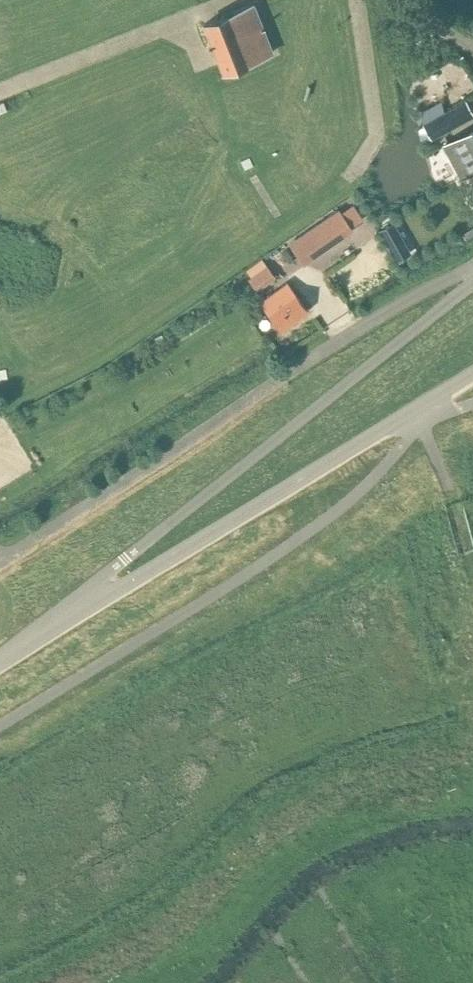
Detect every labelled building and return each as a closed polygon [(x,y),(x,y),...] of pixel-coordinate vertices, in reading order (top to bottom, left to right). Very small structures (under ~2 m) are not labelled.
[(273,52),(263,28),(265,27),(265,25),(263,26),(254,4),(204,24),(208,33),(207,33),(211,43),(209,44),(210,45),(212,45),(223,72),(273,52)] [(443,119),(429,127),(437,141),(451,133),(443,119)] [(449,145),(466,176),(472,172),(472,132),(449,145)] [(304,264),(355,230),(340,208),(289,242),(304,264)] [(396,224),(386,225),(387,239),(397,238),(396,224)] [(463,235),(467,240),(472,236),(472,228),(463,235)] [(257,291),(275,277),(267,265),(248,279),(257,291)] [(307,310),(295,293),(286,282),(260,301),(282,329),(307,310)]
